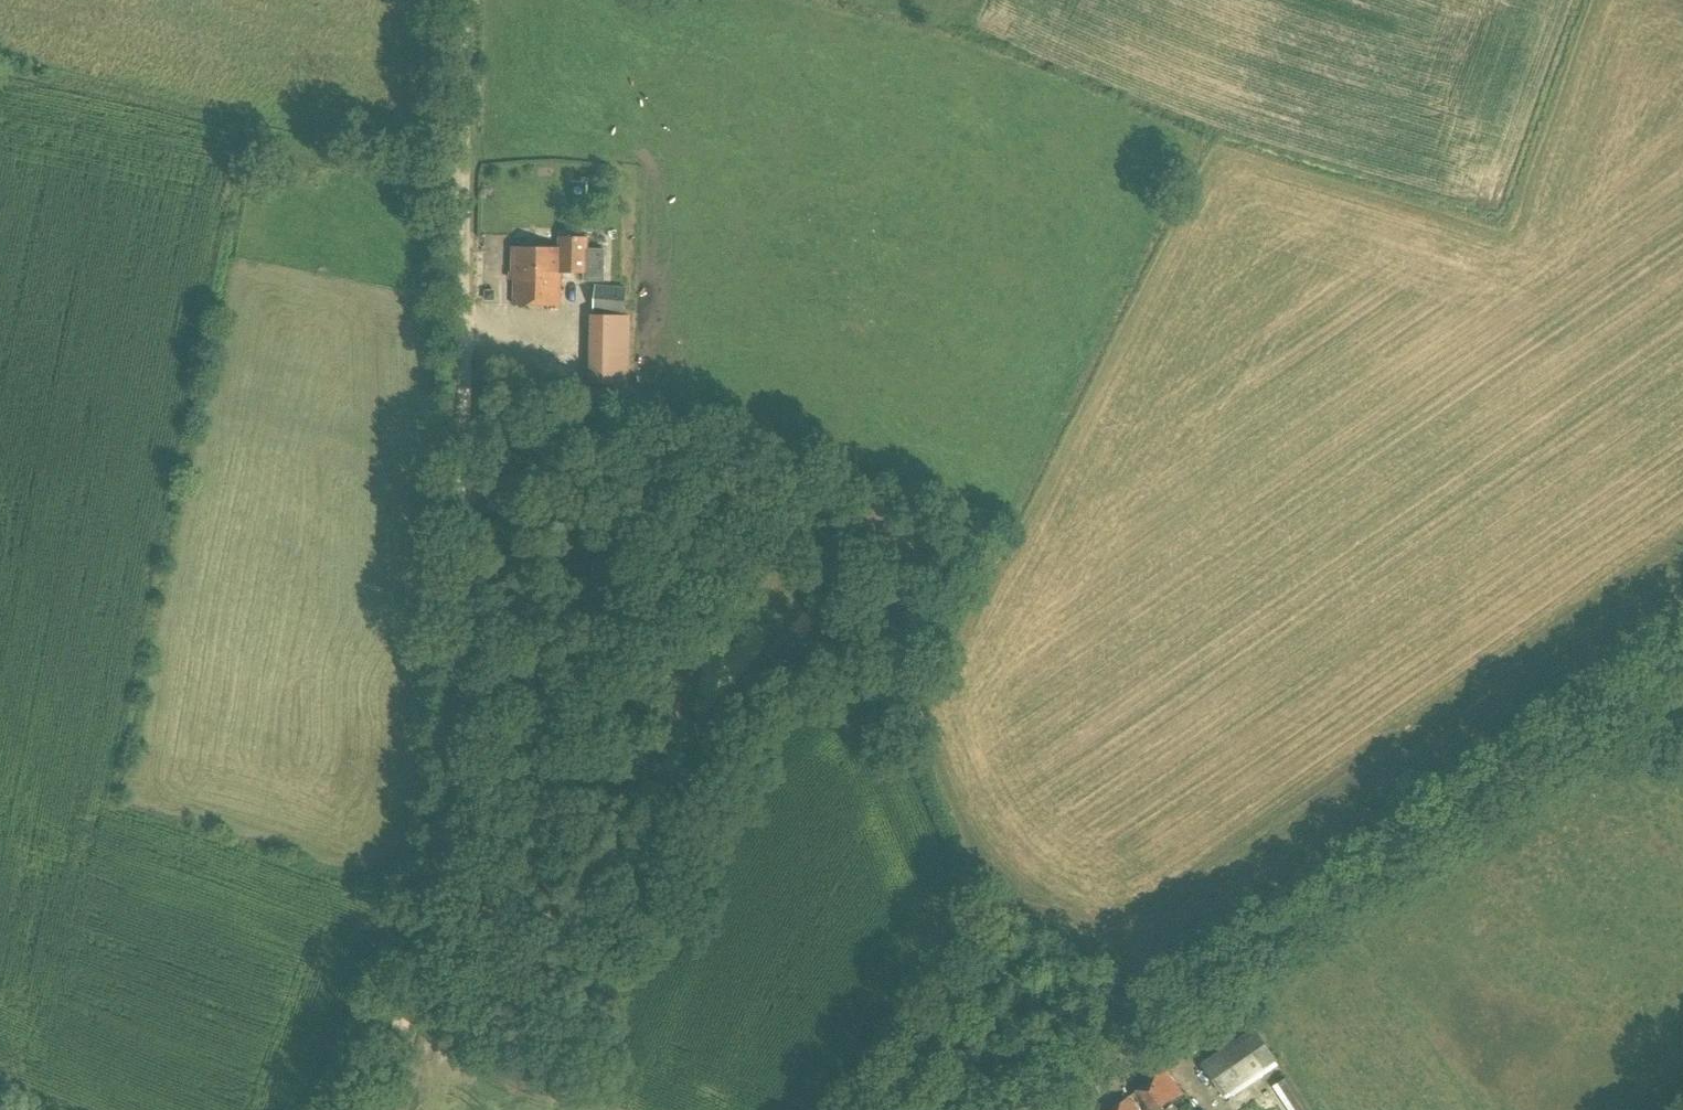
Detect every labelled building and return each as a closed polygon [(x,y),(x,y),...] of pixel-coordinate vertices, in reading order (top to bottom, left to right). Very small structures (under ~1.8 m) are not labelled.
[(513,247),(512,271),(514,271),(514,305),(560,306),(561,273),(585,273),(585,280),(604,281),(604,250),(587,249),(588,238),(561,237),(561,248),(513,247)] [(625,315),(627,287),(595,285),(593,312),(625,315)] [(630,383),(631,315),(590,314),(589,383),(630,383)] [(1223,1094),(1276,1058),(1256,1028),(1203,1064),(1223,1094)] [(1131,1078),(1150,1074),(1148,1062),(1129,1066),(1131,1078)] [(1164,1069),(1111,1109),(1198,1109),(1184,1092),(1182,1093),(1164,1069)] [(1287,1076),(1277,1083),(1295,1109),(1310,1109),(1287,1076)]
